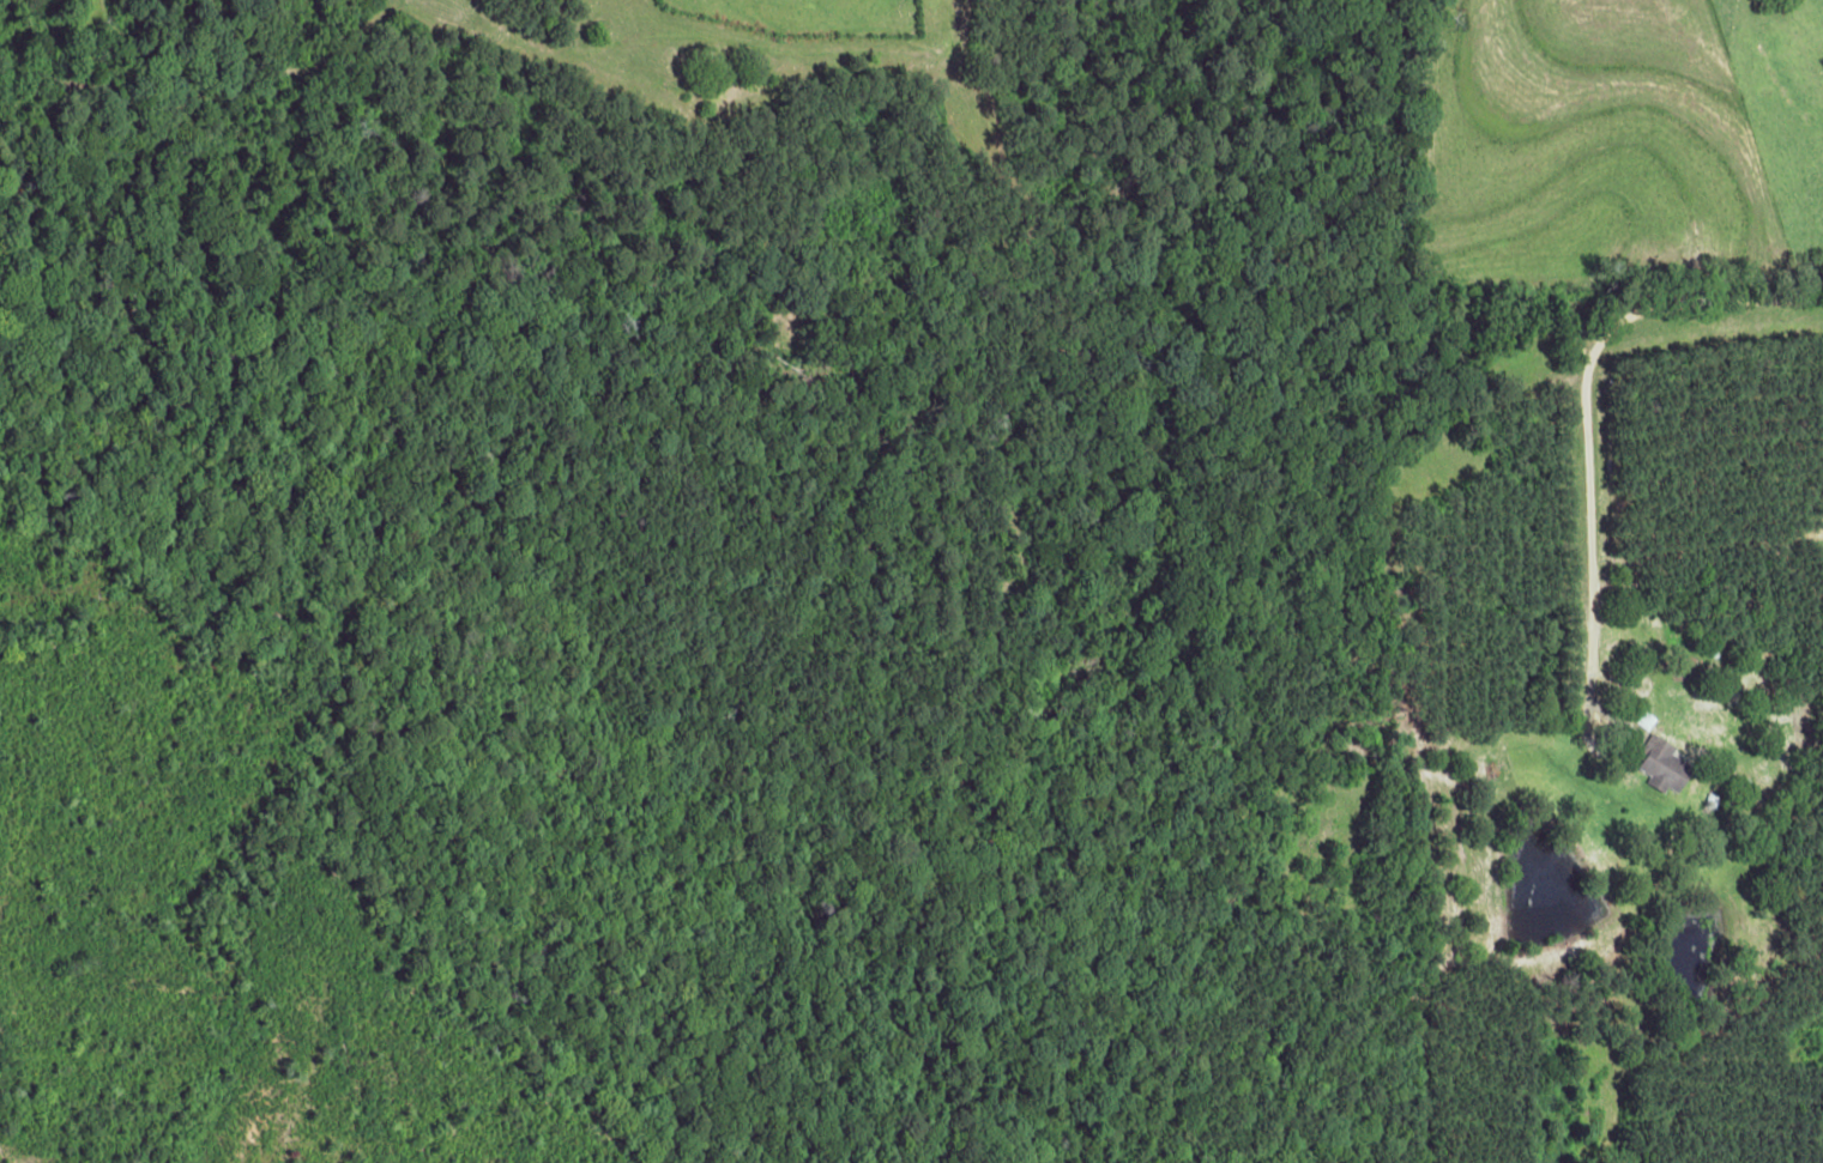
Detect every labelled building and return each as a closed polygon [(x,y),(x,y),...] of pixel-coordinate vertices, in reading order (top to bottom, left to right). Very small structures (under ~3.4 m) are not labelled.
[(1678,749),(1657,738),(1641,770),(1652,775),(1649,781),(1677,795),(1693,764),(1675,755),(1678,749)]
